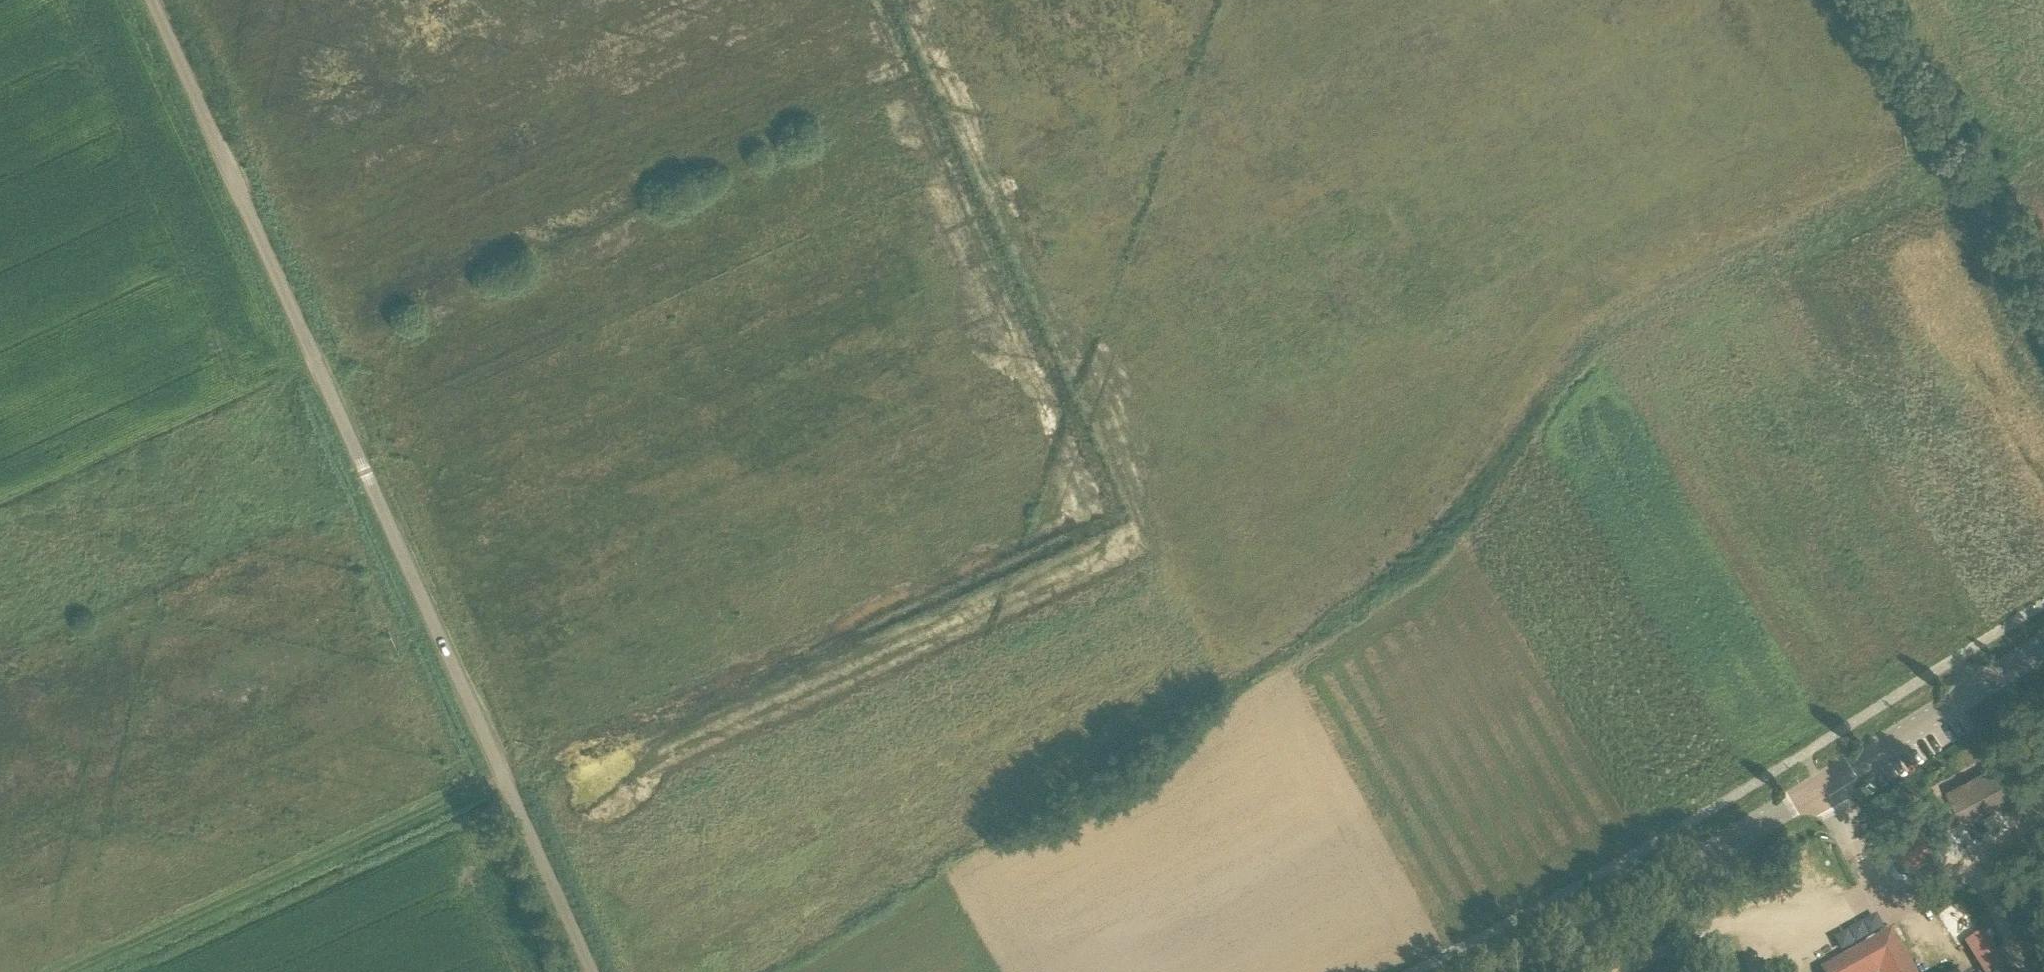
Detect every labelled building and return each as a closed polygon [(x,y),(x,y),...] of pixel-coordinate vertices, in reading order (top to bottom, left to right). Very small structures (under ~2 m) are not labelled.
[(1998,786),(2009,780),(2002,765),(1951,792),(1967,822),(2006,801),(1998,786)] [(1941,849),(1925,817),(1892,834),(1909,866),(1941,849)] [(1908,960),(1892,932),(1822,971),(1823,971),(1915,971),(1908,960)] [(1967,942),(1985,971),(1992,971),(2001,966),(1982,933),(1967,942)] [(1656,971),(1680,971),(1674,962),(1656,971)]
